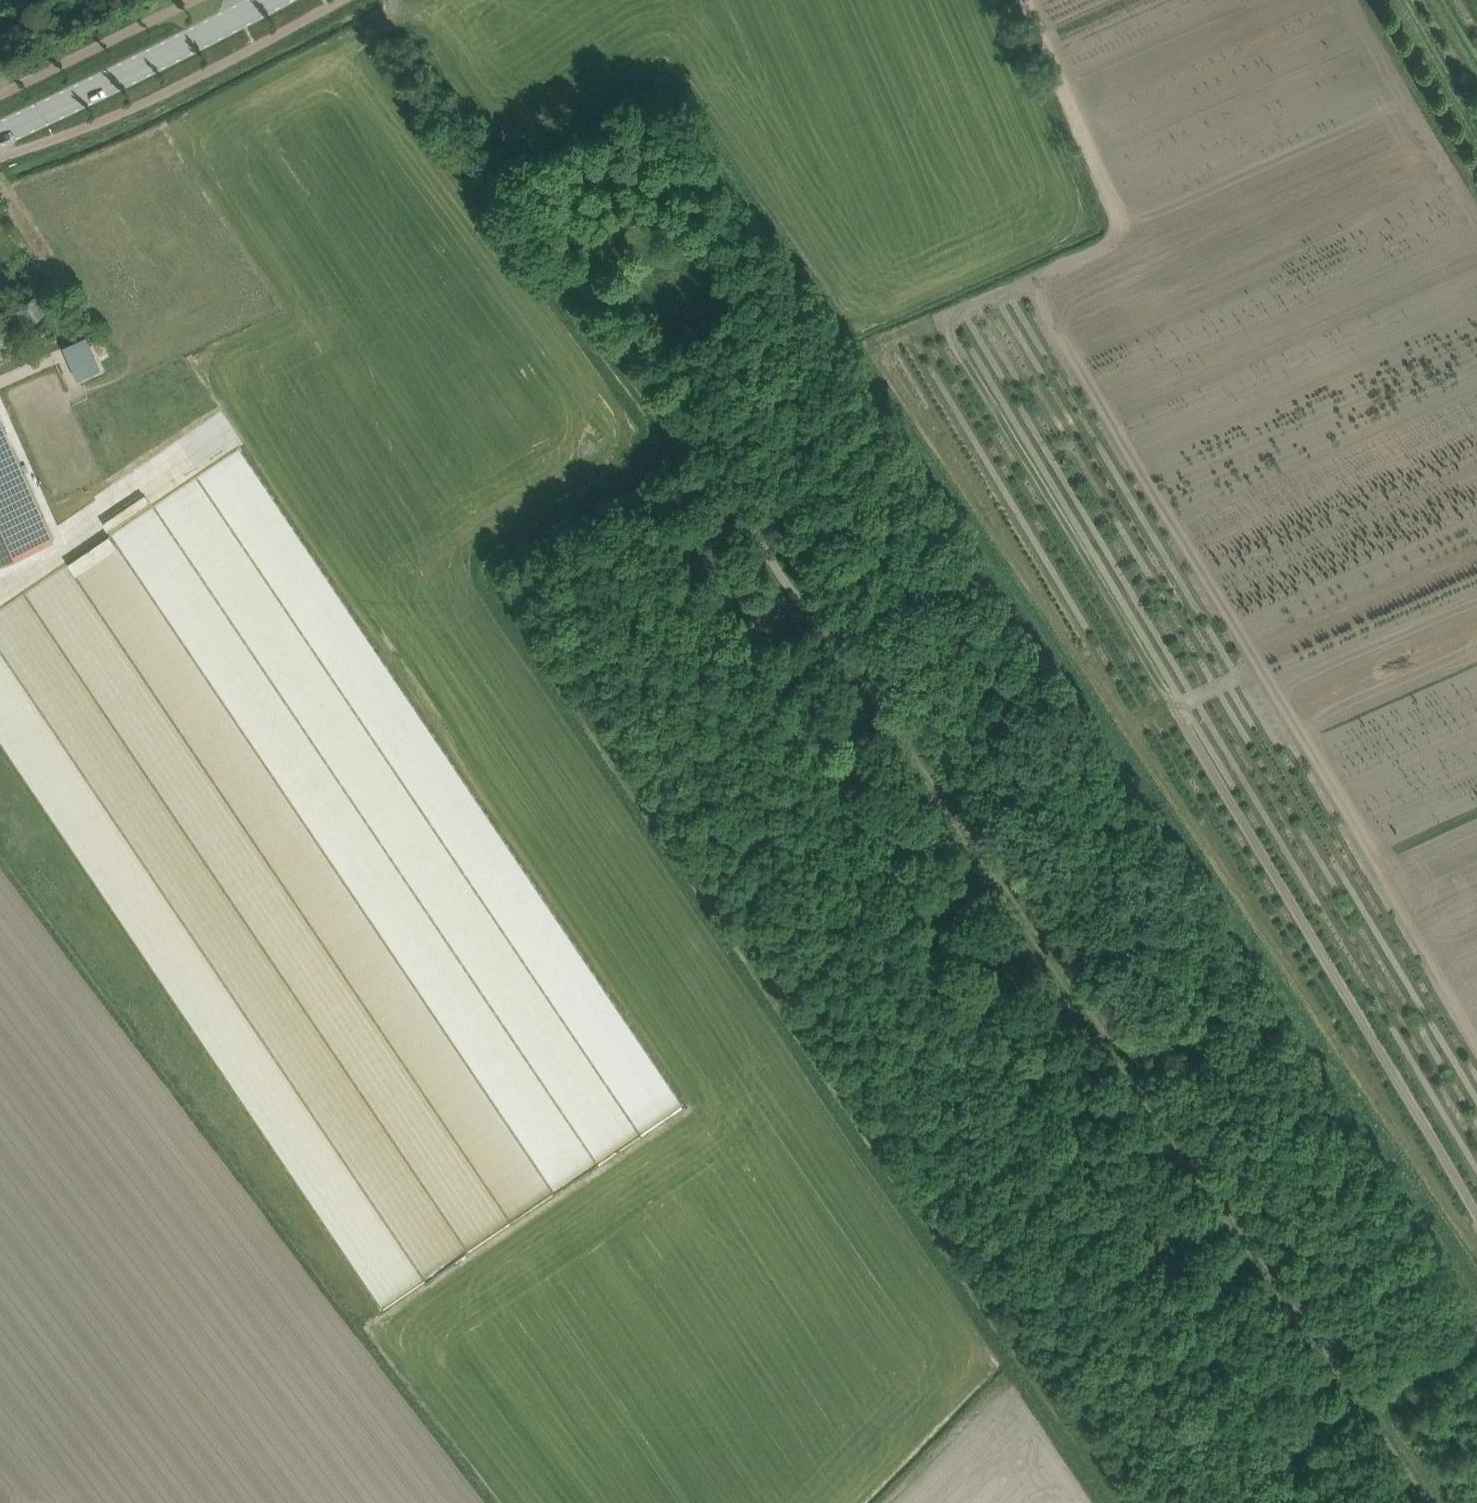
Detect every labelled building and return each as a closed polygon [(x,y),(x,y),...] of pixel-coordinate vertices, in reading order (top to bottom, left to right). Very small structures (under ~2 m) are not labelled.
[(31,289),(9,306),(25,326),(46,309),(31,289)] [(67,345),(82,381),(106,371),(91,335),(67,345)] [(54,538),(0,415),(0,562),(54,538)] [(191,464),(150,493),(158,505),(200,476),(191,464)]
